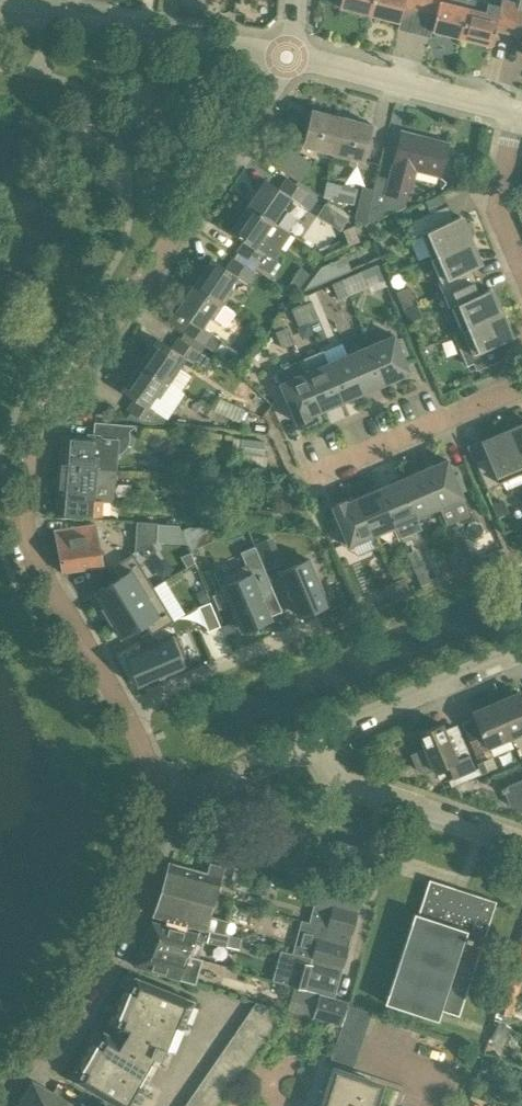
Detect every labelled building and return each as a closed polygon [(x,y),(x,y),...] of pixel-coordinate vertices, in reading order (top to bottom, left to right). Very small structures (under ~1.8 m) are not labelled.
[(340,6),(369,14),(373,0),(341,0),(340,6)] [(369,14),(399,22),(403,6),(420,10),(423,0),(373,0),(369,14)] [(420,10),(435,14),(431,30),(462,37),(471,0),(423,0),(420,10)] [(479,0),(471,0),(462,37),(491,45),(495,30),(511,34),(517,9),(519,3),(509,0),(501,0),(500,5),(479,0)] [(519,3),(517,9),(511,34),(521,36),(521,0),(520,0),(519,3)] [(333,158),(343,118),(312,110),(303,145),(317,149),(316,154),(333,158)] [(343,118),(333,158),(348,162),(349,157),(363,161),(372,125),(343,118)] [(377,176),(365,224),(366,225),(406,207),(416,170),(440,176),(448,144),(401,132),(389,179),(377,176)] [(298,181),(311,163),(287,147),(274,165),(298,181)] [(365,224),(377,176),(354,170),(345,211),(365,224)] [(287,178),(280,189),(265,179),(247,206),(272,222),(289,197),(309,210),(316,198),(287,178)] [(327,181),(323,197),(336,200),(340,184),(327,181)] [(424,201),(429,212),(407,222),(413,237),(421,234),(431,257),(471,240),(460,215),(454,218),(448,205),(444,206),(439,195),(424,201)] [(336,211),(324,203),(316,215),(328,223),(336,211)] [(272,222),(247,206),(230,230),(244,240),(237,251),(268,273),(277,261),(274,259),(290,235),(272,222)] [(354,229),(343,233),(349,249),(360,245),(354,229)] [(471,240),(431,257),(441,281),(439,282),(444,294),(472,282),(476,281),(471,269),(481,264),(471,240)] [(233,257),(225,268),(211,259),(194,285),(222,304),(232,290),(228,287),(235,276),(245,283),(254,271),(233,257)] [(322,270),(304,294),(352,273),(346,260),(322,270)] [(309,274),(301,268),(292,280),(300,286),(309,274)] [(343,283),(350,299),(369,290),(362,275),(343,283)] [(472,282),(444,294),(450,307),(452,306),(461,329),(502,313),(491,288),(477,294),(472,282)] [(350,299),(343,283),(332,288),(339,303),(350,299)] [(222,304),(194,285),(176,310),(190,320),(182,330),(184,331),(181,334),(202,348),(204,345),(214,352),(222,340),(201,326),(209,315),(225,326),(235,313),(222,304)] [(417,304),(409,286),(396,291),(403,309),(417,304)] [(312,305),(303,309),(310,325),(319,321),(318,318),(321,317),(324,322),(331,319),(326,306),(315,311),(312,305)] [(422,317),(417,306),(405,312),(409,323),(422,317)] [(310,325),(303,309),(291,313),(298,330),(310,325)] [(502,313),(461,329),(462,330),(454,333),(467,365),(473,362),(476,370),(509,356),(502,341),(512,337),(502,313)] [(275,336),(282,352),(292,348),(285,332),(275,336)] [(181,334),(172,349),(157,339),(139,365),(168,384),(186,359),(204,371),(212,360),(200,352),(202,348),(181,334)] [(394,335),(370,345),(385,382),(410,372),(403,356),(408,353),(401,338),(396,340),(394,335)] [(385,382),(370,345),(348,354),(364,391),(385,382)] [(321,352),(299,361),(304,373),(320,410),(342,401),(326,364),(321,352)] [(364,391),(348,354),(326,364),(342,401),(364,391)] [(168,384),(139,365),(122,390),(133,398),(126,409),(141,419),(149,420),(155,411),(147,406),(155,394),(160,398),(168,384)] [(320,410),(304,373),(280,383),(281,385),(276,387),(283,403),(288,401),(297,423),(310,417),(309,415),(320,410)] [(226,417),(238,423),(244,410),(231,404),(226,417)] [(82,464),(117,468),(118,455),(120,453),(123,451),(125,449),(126,447),(127,444),(128,443),(129,440),(129,437),(129,435),(129,434),(128,432),(135,424),(93,421),(92,439),(61,437),(59,457),(82,459),(82,464)] [(506,431),(521,469),(521,424),(506,431)] [(506,431),(481,442),(487,455),(475,461),(487,489),(500,483),(499,481),(502,480),(506,490),(521,483),(521,478),(520,473),(521,472),(521,469),(506,431)] [(264,441),(242,438),(240,452),(262,455),(264,441)] [(59,457),(58,479),(80,481),(79,491),(115,494),(117,468),(82,464),(82,459),(59,457)] [(447,460),(422,470),(438,507),(462,496),(460,491),(465,489),(458,474),(453,476),(447,460)] [(438,507),(422,470),(401,479),(416,516),(438,507)] [(80,481),(58,479),(55,513),(101,517),(103,501),(114,502),(115,494),(79,491),(80,481)] [(401,479),(379,488),(395,525),(416,516),(401,479)] [(379,488),(357,498),(373,535),(395,525),(379,488)] [(273,489),(273,517),(290,516),(290,489),(273,489)] [(373,535),(357,498),(346,502),(345,500),(332,505),(341,527),(336,529),(343,545),(348,543),(349,545),(373,535)] [(507,512),(502,501),(492,506),(498,517),(507,512)] [(156,523),(136,522),(135,552),(156,539),(156,523)] [(96,524),(55,531),(61,571),(102,565),(96,524)] [(189,525),(181,528),(190,548),(197,545),(189,525)] [(268,537),(254,543),(262,560),(276,554),(268,537)] [(455,546),(462,563),(473,558),(466,542),(455,546)] [(462,563),(455,546),(446,551),(453,567),(462,563)] [(190,552),(181,556),(186,566),(194,561),(190,552)] [(117,578),(94,592),(108,615),(153,587),(133,553),(110,567),(117,578)] [(308,559),(280,571),(299,616),(327,604),(308,559)] [(412,565),(419,581),(429,577),(422,561),(412,565)] [(247,564),(219,575),(242,630),(270,618),(247,564)] [(403,575),(392,579),(399,595),(409,591),(403,575)] [(155,583),(174,618),(186,611),(167,577),(155,583)] [(399,595),(392,579),(387,581),(393,597),(399,595)] [(153,587),(108,615),(121,637),(144,623),(151,634),(174,620),(153,587)] [(203,588),(195,593),(200,601),(208,597),(203,588)] [(220,626),(210,602),(198,607),(208,631),(220,626)] [(177,636),(127,657),(139,684),(189,664),(177,636)] [(518,691),(496,700),(512,736),(521,732),(521,701),(518,691)] [(472,711),(476,722),(464,727),(475,752),(512,736),(496,700),(472,711)] [(418,733),(424,747),(410,753),(417,769),(426,773),(448,764),(453,778),(448,780),(451,787),(480,775),(477,768),(475,768),(458,729),(447,734),(442,723),(418,733)] [(481,773),(487,771),(483,761),(477,764),(479,767),(481,773)] [(500,788),(502,793),(504,792),(510,805),(521,809),(521,779),(500,788)] [(210,862),(207,873),(168,862),(162,883),(195,892),(191,905),(196,906),(194,911),(210,915),(224,866),(210,862)] [(429,879),(418,913),(414,912),(384,1002),(438,1020),(441,1010),(459,1015),(496,901),(429,879)] [(195,892),(162,883),(153,915),(206,930),(207,926),(224,931),(227,920),(210,915),(194,911),(196,906),(191,905),(195,892)] [(357,911),(331,903),(325,927),(350,934),(357,911)] [(153,915),(151,921),(143,941),(188,955),(195,939),(223,945),(226,934),(206,930),(153,915)] [(347,945),(315,937),(310,958),(342,966),(347,945)] [(188,955),(143,941),(133,965),(195,983),(202,959),(188,955)] [(518,943),(512,961),(521,965),(521,945),(518,943)] [(288,984),(304,988),(311,963),(295,959),(288,984)] [(502,993),(516,998),(521,979),(508,974),(502,993)] [(175,1025),(181,1027),(192,1000),(135,977),(130,991),(125,989),(115,1013),(120,1015),(114,1028),(127,1033),(122,1042),(104,1032),(97,1044),(92,1042),(79,1065),(83,1067),(76,1080),(121,1105),(132,1105),(144,1086),(138,1083),(154,1055),(161,1058),(164,1049),(165,1049),(175,1025)] [(311,1017),(340,1025),(347,1000),(318,992),(311,1017)] [(516,998),(502,993),(495,1012),(510,1016),(516,998)] [(253,1001),(182,1105),(213,1105),(280,1009),(253,1001)] [(507,1030),(498,1025),(491,1038),(501,1043),(507,1030)] [(381,1105),(373,1102),(379,1084),(335,1070),(323,1105),(380,1105),(381,1105)] [(16,1105),(69,1105),(71,1103),(32,1080),(16,1105)]
